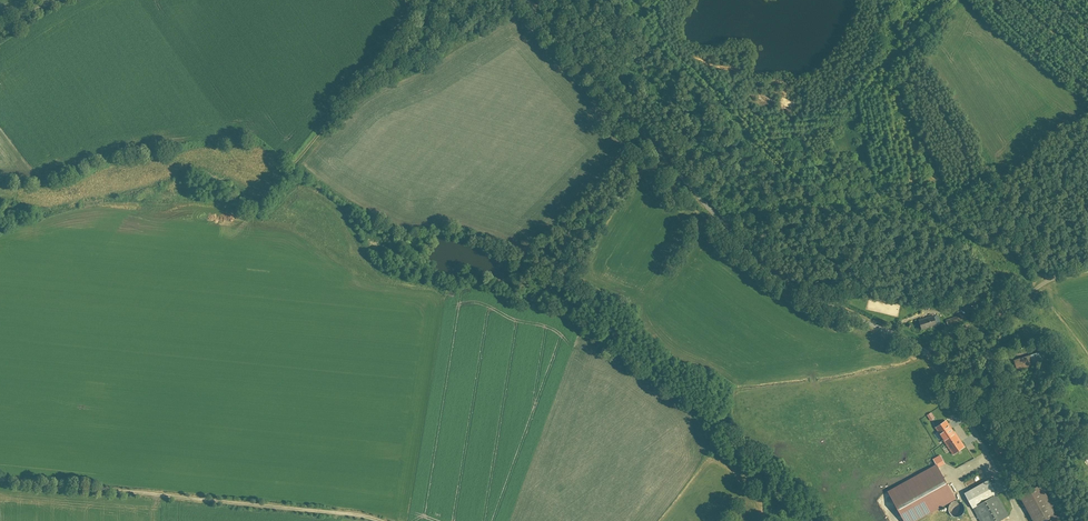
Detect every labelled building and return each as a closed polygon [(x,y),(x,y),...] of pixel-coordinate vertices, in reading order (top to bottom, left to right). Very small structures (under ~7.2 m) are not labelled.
[(948,315),(951,326),(969,319),(965,309),(948,315)] [(917,321),(920,332),(939,326),(936,316),(917,321)] [(1040,350),(1027,354),(1031,364),(1044,360),(1040,350)] [(931,413),(926,417),(930,423),(935,419),(931,413)] [(933,427),(951,453),(965,443),(948,417),(933,427)] [(993,446),(1000,456),(1009,450),(1003,440),(993,446)] [(904,520),(915,520),(955,500),(937,465),(888,491),(904,520)] [(964,494),(979,520),(1002,520),(1009,517),(989,481),(964,494)] [(1020,498),(1033,520),(1060,520),(1041,486),(1020,498)] [(948,512),(949,514),(952,518),(957,519),(961,517),(964,514),(964,508),(961,504),(958,502),(953,503),(950,505),(948,509),(948,512)]
